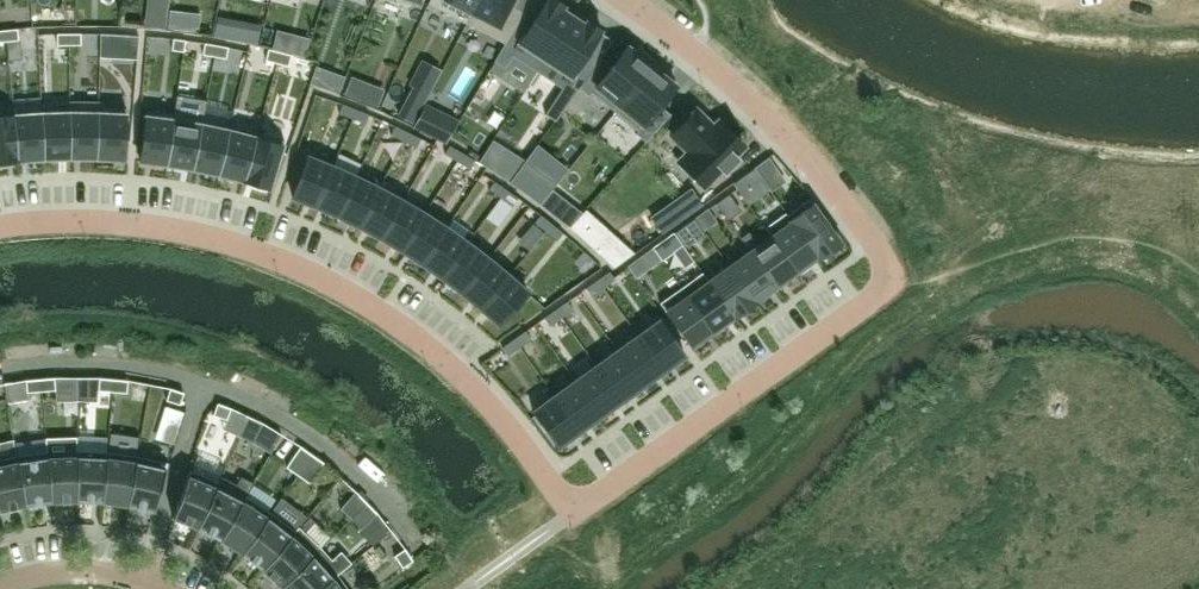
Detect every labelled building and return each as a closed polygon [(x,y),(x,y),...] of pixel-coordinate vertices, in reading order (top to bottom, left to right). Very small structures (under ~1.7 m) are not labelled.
[(479,0),(430,0),(428,4),(466,23),(479,0)] [(466,23),(505,43),(520,18),(520,16),(523,11),(511,5),(514,0),(479,0),(466,23)] [(537,72),(573,17),(562,10),(565,6),(556,0),(547,0),(531,25),(520,18),(505,43),(494,61),(505,68),(512,55),(537,72)] [(584,24),(573,17),(537,72),(562,88),(545,114),(556,121),(580,88),(595,66),(583,59),(602,30),(587,20),(584,24)] [(17,28),(6,29),(6,41),(18,40),(17,28)] [(56,33),(56,44),(68,44),(68,33),(56,33)] [(68,33),(68,44),(80,44),(80,33),(68,33)] [(173,37),(171,49),(183,50),(184,39),(173,37)] [(204,42),(202,54),(214,56),(216,44),(204,42)] [(216,44),(214,56),(226,58),(228,46),(216,44)] [(580,88),(589,96),(592,93),(615,111),(655,62),(638,48),(635,52),(627,46),(611,66),(601,57),(595,66),(580,88)] [(268,48),(265,59),(277,62),(280,51),(268,48)] [(280,51),(277,62),(288,65),(291,54),(280,51)] [(660,105),(676,85),(669,80),(672,76),(655,62),(615,111),(638,130),(635,133),(646,141),(671,114),(660,105)] [(41,97),(13,99),(14,115),(18,161),(44,159),(42,113),(41,97)] [(69,112),(42,113),(44,159),(70,158),(70,101),(69,101),(69,112)] [(70,101),(70,158),(97,158),(99,101),(70,101)] [(99,101),(97,158),(124,160),(126,108),(100,107),(100,101),(99,101)] [(343,104),(339,113),(353,118),(356,109),(343,104)] [(356,109),(353,118),(366,124),(370,115),(356,109)] [(697,109),(671,135),(688,152),(678,162),(703,187),(721,169),(724,172),(738,158),(735,155),(744,146),(718,121),(713,126),(697,109)] [(147,110),(140,161),(167,164),(175,114),(147,110)] [(175,114),(167,164),(193,169),(203,119),(175,114)] [(18,161),(14,115),(0,117),(0,163),(18,161)] [(203,119),(193,169),(219,174),(230,125),(229,124),(228,130),(203,124),(204,119),(203,119)] [(230,125),(219,174),(244,181),(258,132),(230,125)] [(395,126),(391,135),(404,141),(408,132),(395,126)] [(258,132),(244,181),(270,189),(285,140),(258,132)] [(408,132),(404,141),(417,147),(421,138),(408,132)] [(445,154),(457,161),(462,153),(450,145),(445,154)] [(462,153),(457,161),(470,169),(475,160),(462,153)] [(316,206),(332,167),(307,156),(292,196),(316,206)] [(524,163),(510,182),(540,204),(555,185),(524,163)] [(332,167),(316,206),(338,215),(356,177),(332,167)] [(754,169),(733,183),(745,199),(765,185),(754,169)] [(356,177),(338,215),(360,226),(379,188),(356,177)] [(495,181),(489,190),(501,198),(507,190),(495,181)] [(360,226),(382,238),(402,201),(379,188),(360,226)] [(691,189),(652,217),(663,233),(702,205),(691,189)] [(507,190),(501,198),(513,206),(518,198),(507,190)] [(728,198),(717,206),(728,221),(739,213),(728,198)] [(402,201),(382,238),(403,250),(425,214),(403,201),(402,201)] [(813,204),(791,219),(793,222),(817,256),(819,258),(841,243),(813,204)] [(425,214),(403,250),(423,263),(446,228),(425,214)] [(541,215),(535,222),(546,231),(552,224),(541,215)] [(793,222),(772,237),(797,271),(817,256),(793,222)] [(552,224),(546,231),(557,240),(563,233),(552,224)] [(468,243),(446,228),(423,263),(443,277),(468,243)] [(673,236),(656,248),(665,260),(682,248),(673,236)] [(797,271),(772,237),(751,252),(776,286),(797,271)] [(468,243),(443,277),(462,292),(488,259),(468,243)] [(776,286),(751,252),(730,267),(755,301),(776,286)] [(488,259),(462,292),(481,307),(508,275),(488,259)] [(635,263),(627,269),(636,281),(644,276),(635,263)] [(755,301),(730,267),(709,282),(734,316),(755,301)] [(481,307),(499,324),(528,293),(508,275),(481,307)] [(709,282),(688,297),(713,331),(734,316),(709,282)] [(688,297),(667,312),(691,347),(713,331),(688,297)] [(639,336),(664,371),(685,355),(661,320),(639,336)] [(664,371),(639,336),(618,351),(643,386),(664,371)] [(618,351),(597,366),(622,400),(643,386),(618,351)] [(576,381),(601,415),(622,400),(597,366),(576,381)] [(41,391),(56,390),(55,378),(40,379),(41,391)] [(98,390),(113,392),(114,380),(100,378),(98,390)] [(27,393),(41,391),(40,379),(26,381),(27,393)] [(113,392),(127,393),(128,381),(114,380),(113,392)] [(555,395),(580,430),(601,415),(576,381),(555,395)] [(167,400),(180,405),(184,393),(170,389),(167,400)] [(558,446),(580,430),(555,395),(533,411),(558,446)] [(214,415),(227,420),(231,409),(218,404),(214,415)] [(241,435),(254,441),(262,423),(249,417),(241,435)] [(77,437),(46,438),(47,452),(51,502),(52,502),(77,501),(77,450),(77,437)] [(287,466),(298,474),(312,455),(300,447),(287,466)] [(107,452),(77,450),(77,501),(103,502),(107,452)] [(47,452),(17,456),(26,505),(51,502),(47,452)] [(137,456),(107,452),(103,502),(128,506),(137,456)] [(324,463),(312,455),(298,474),(310,483),(324,463)] [(26,505),(17,456),(0,459),(0,511),(26,505)] [(167,463),(137,456),(128,506),(154,512),(167,463)] [(173,518),(197,528),(219,482),(190,470),(173,518)] [(219,482),(197,528),(221,540),(246,496),(254,483),(241,476),(237,484),(221,476),(219,482)] [(352,518),(367,503),(357,493),(341,508),(352,518)] [(221,540),(242,553),(271,512),(246,496),(221,540)] [(377,514),(367,503),(352,518),(362,528),(377,514)] [(271,512),(242,553),(263,570),(296,532),(295,531),(271,512)] [(296,532),(263,570),(281,587),(321,548),(299,527),(295,531),(296,532)] [(281,587),(283,588),(319,588),(337,574),(338,575),(352,563),(341,551),(332,560),(321,548),(281,587)] [(405,549),(395,556),(403,568),(413,561),(405,549)] [(319,588),(348,588),(338,575),(337,574),(319,588)]
